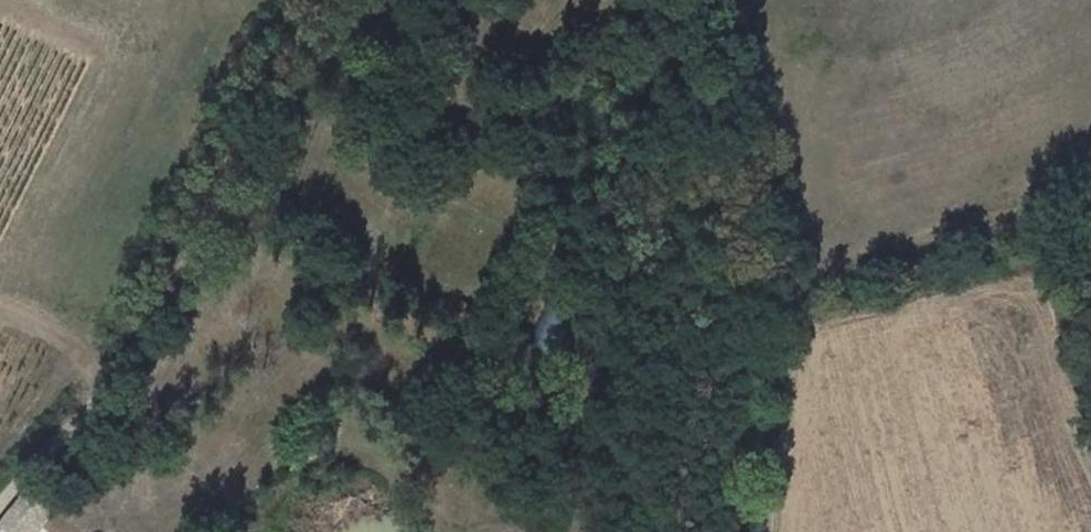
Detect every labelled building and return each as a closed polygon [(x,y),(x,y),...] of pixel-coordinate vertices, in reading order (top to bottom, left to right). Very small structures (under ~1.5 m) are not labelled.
[(6,531),(35,531),(59,503),(33,482),(0,522),(0,527),(6,531)]
